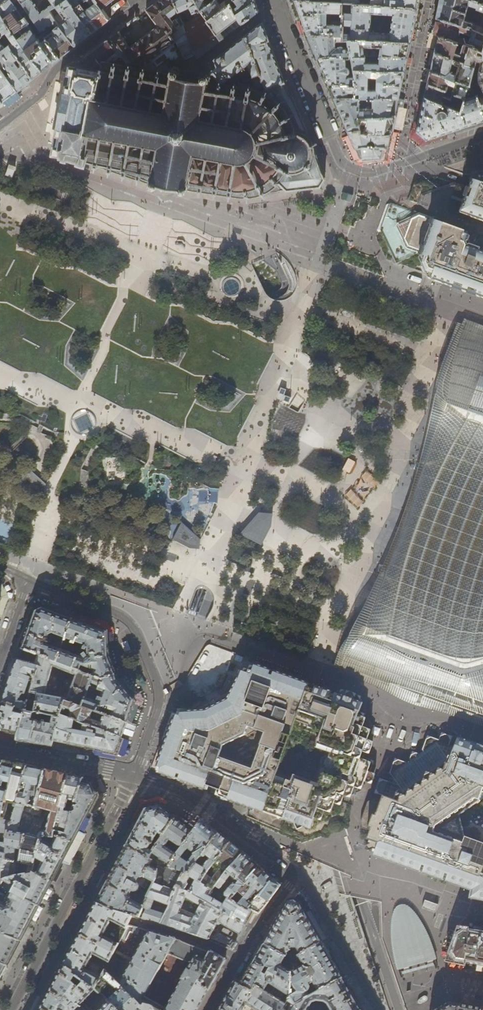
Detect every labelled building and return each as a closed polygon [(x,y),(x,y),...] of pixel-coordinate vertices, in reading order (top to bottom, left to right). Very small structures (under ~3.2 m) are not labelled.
[(27,52),(43,71),(51,65),(60,58),(45,37),(42,31),(40,29),(38,30),(39,33),(40,36),(38,37),(33,30),(23,15),(29,12),(21,0),(5,0),(3,2),(0,4),(0,11),(27,52)] [(76,46),(59,24),(49,10),(55,6),(53,3),(50,5),(47,0),(21,0),(29,12),(40,29),(42,31),(51,24),(53,25),(54,25),(55,24),(57,27),(54,29),(55,30),(45,37),(60,58),(68,52),(76,46)] [(93,32),(78,12),(70,0),(65,0),(57,5),(67,18),(59,24),(76,46),(84,39),(93,32)] [(78,12),(93,32),(101,26),(110,19),(102,7),(97,0),(70,0),(78,12)] [(195,54),(183,24),(179,11),(175,0),(159,0),(147,10),(158,27),(130,47),(119,31),(108,40),(121,55),(122,55),(130,64),(133,62),(141,64),(140,65),(141,66),(143,65),(169,69),(174,65),(179,65),(195,54)] [(221,39),(207,19),(208,18),(202,9),(197,0),(175,0),(179,11),(190,5),(196,18),(183,24),(195,54),(197,59),(208,49),(221,39)] [(202,9),(214,0),(197,0),(202,9)] [(208,18),(231,2),(234,0),(214,0),(202,9),(208,18)] [(259,10),(257,4),(255,0),(254,0),(235,13),(231,2),(208,18),(207,19),(221,39),(225,37),(221,31),(229,25),(231,28),(227,32),(229,34),(236,29),(245,21),(253,15),(259,12),(259,10)] [(231,2),(235,13),(254,0),(234,0),(231,2)] [(307,34),(344,35),(344,21),(342,13),(342,2),(338,2),(318,1),(311,0),(295,0),(301,17),(307,34)] [(477,0),(441,0),(440,4),(437,17),(482,33),(482,2),(477,0)] [(344,39),(349,39),(411,41),(413,31),(418,8),(368,4),(354,3),(342,2),(342,13),(344,21),(344,35),(344,39)] [(43,71),(27,52),(0,11),(0,31),(35,78),(38,75),(43,71)] [(439,34),(470,45),(482,50),(482,33),(437,17),(435,27),(433,32),(439,34)] [(204,68),(205,71),(208,73),(208,72),(209,73),(210,74),(215,81),(216,80),(217,82),(223,83),(235,74),(237,79),(242,74),(239,71),(247,64),(248,64),(253,77),(255,81),(253,82),(252,88),(251,89),(259,91),(267,95),(265,89),(284,82),(277,61),(263,23),(262,22),(242,38),(223,53),(204,68)] [(35,78),(0,31),(0,49),(26,84),(30,82),(35,78)] [(316,56),(317,56),(336,56),(337,57),(346,56),(350,57),(349,39),(344,39),(344,35),(307,34),(313,47),(316,56)] [(437,43),(435,50),(466,61),(470,45),(439,34),(437,43)] [(408,52),(411,41),(349,39),(350,57),(364,57),(363,48),(379,49),(378,56),(408,55),(408,52)] [(79,64),(80,65),(85,66),(84,67),(86,67),(86,69),(92,70),(94,69),(97,70),(101,71),(103,63),(102,63),(103,60),(115,63),(115,62),(118,63),(130,66),(130,65),(130,64),(122,55),(121,55),(108,40),(100,46),(82,60),(81,61),(80,62),(80,63),(79,64)] [(470,45),(466,61),(475,64),(472,76),(482,109),(482,50),(470,45)] [(26,84),(0,49),(0,68),(18,90),(19,91),(22,88),(26,84)] [(433,61),(431,69),(469,83),(469,84),(472,76),(475,64),(466,61),(435,50),(433,61)] [(405,66),(408,55),(378,56),(378,64),(365,64),(365,57),(364,57),(350,57),(352,67),(353,71),(405,70),(405,66)] [(332,93),(334,97),(350,97),(350,95),(348,94),(348,93),(355,93),(353,80),(353,71),(352,67),(346,67),(346,56),(337,57),(336,56),(317,56),(324,73),(332,93)] [(262,194),(266,192),(287,189),(287,190),(314,187),(320,186),(320,185),(322,182),(325,179),(323,173),(322,173),(317,156),(315,150),(314,150),(314,149),(314,147),(313,144),(312,143),(311,141),(310,139),(293,99),(289,93),(284,82),(265,89),(267,95),(259,91),(251,89),(248,88),(248,89),(237,87),(237,86),(234,85),(234,86),(223,83),(217,82),(216,80),(215,81),(210,74),(209,73),(208,72),(208,73),(205,71),(200,75),(199,74),(195,78),(186,76),(183,71),(182,70),(180,68),(181,68),(180,67),(180,68),(179,67),(177,67),(177,66),(176,66),(176,67),(173,68),(172,69),(173,69),(173,70),(173,71),(173,72),(172,72),(172,73),(173,73),(173,74),(163,72),(162,71),(160,71),(160,72),(145,68),(144,69),(132,66),(132,65),(130,65),(130,66),(118,63),(115,62),(115,63),(103,60),(102,63),(103,63),(101,71),(97,70),(94,69),(92,70),(86,69),(86,67),(84,67),(85,66),(80,65),(79,70),(73,68),(70,84),(67,83),(65,94),(62,109),(59,126),(57,130),(60,131),(59,140),(58,145),(57,150),(62,152),(61,156),(84,164),(87,162),(150,184),(151,185),(154,185),(168,188),(182,190),(188,189),(236,195),(245,196),(251,196),(254,196),(262,194)] [(18,90),(0,68),(0,99),(3,103),(11,96),(18,91),(18,90)] [(430,76),(428,82),(465,96),(469,83),(431,69),(430,76)] [(355,97),(355,98),(399,98),(401,87),(405,70),(353,71),(353,80),(355,93),(355,97)] [(419,132),(426,138),(446,132),(449,131),(482,119),(482,109),(472,76),(469,84),(469,83),(465,96),(461,109),(425,96),(421,115),(418,130),(419,132)] [(427,90),(425,96),(461,109),(465,96),(428,82),(427,90)] [(342,115),(348,130),(360,128),(360,125),(359,121),(359,116),(395,115),(396,109),(399,98),(355,98),(355,97),(350,97),(334,97),(342,115)] [(393,124),(395,115),(359,116),(359,121),(367,121),(367,125),(360,125),(360,128),(361,131),(392,131),(393,124)] [(351,138),(355,147),(362,145),(389,146),(390,139),(392,131),(361,131),(360,128),(348,130),(350,134),(351,138)] [(351,149),(355,147),(351,138),(350,134),(345,136),(351,149)] [(389,146),(362,145),(363,158),(367,158),(384,156),(386,156),(387,152),(389,146)] [(13,178),(16,169),(12,167),(8,166),(5,175),(13,178)] [(480,170),(479,171),(477,170),(473,182),(467,195),(465,202),(461,213),(482,221),(482,169),(480,170)] [(473,247),(468,245),(472,234),(437,222),(435,218),(424,215),(421,214),(399,223),(397,227),(407,248),(422,253),(420,258),(427,274),(429,278),(446,285),(450,286),(452,287),(471,293),(482,298),(482,250),(473,247)] [(478,331),(467,327),(464,326),(464,328),(446,375),(445,379),(444,382),(443,385),(443,388),(443,393),(443,396),(444,398),(445,400),(446,401),(448,403),(452,405),(482,416),(482,333),(478,331)] [(452,405),(448,403),(446,401),(445,400),(444,398),(443,396),(443,393),(443,388),(443,385),(444,382),(445,379),(446,375),(464,328),(460,327),(455,337),(451,348),(441,373),(438,386),(433,405),(426,437),(419,463),(413,487),(406,505),(399,526),(391,546),(383,566),(376,581),(364,607),(354,627),(348,639),(343,650),(339,662),(343,663),(345,655),(346,655),(347,651),(348,650),(349,649),(350,646),(353,644),(355,642),(357,641),(358,640),(360,640),(361,640),(362,640),(414,659),(435,667),(454,673),(458,675),(460,675),(463,676),(465,676),(467,676),(469,676),(471,675),(482,672),(482,416),(452,405)] [(86,412),(73,419),(80,432),(93,425),(86,412)] [(46,484),(27,467),(18,484),(35,493),(44,494),(45,494),(46,484)] [(257,544),(271,517),(253,508),(239,535),(257,544)] [(201,540),(181,523),(173,540),(190,548),(200,549),(201,540)] [(36,611),(35,613),(27,637),(22,650),(41,657),(57,663),(73,619),(57,613),(54,612),(43,608),(36,611)] [(59,609),(57,613),(73,619),(88,625),(106,631),(107,626),(59,609)] [(115,675),(108,657),(108,632),(106,631),(88,625),(73,619),(57,663),(103,680),(115,675)] [(471,675),(469,676),(467,676),(465,676),(463,676),(460,675),(458,675),(454,673),(435,667),(414,659),(362,640),(361,640),(360,640),(358,640),(357,641),(355,642),(353,644),(350,646),(349,649),(348,650),(347,651),(346,655),(345,655),(343,663),(341,667),(384,683),(402,690),(413,694),(424,698),(426,699),(443,705),(447,707),(482,720),(482,672),(471,675)] [(103,680),(57,663),(41,657),(39,662),(38,666),(39,667),(32,690),(31,695),(26,711),(26,712),(42,713),(49,715),(60,717),(62,715),(66,701),(82,707),(90,687),(99,690),(103,680)] [(8,690),(3,703),(26,711),(31,695),(29,694),(30,690),(32,690),(39,667),(38,666),(19,660),(15,671),(8,690)] [(371,764),(361,760),(363,754),(367,755),(371,743),(365,741),(369,731),(361,728),(365,717),(363,717),(364,713),(360,711),(362,703),(359,702),(361,696),(356,694),(356,693),(347,690),(346,691),(340,689),(339,694),(335,693),(334,694),(330,692),(330,691),(315,686),(314,686),(309,685),(309,683),(274,671),(271,670),(255,664),(254,666),(250,665),(249,670),(244,668),(243,672),(241,671),(240,673),(239,672),(238,675),(236,679),(226,700),(216,705),(205,712),(204,712),(181,713),(180,714),(177,713),(153,771),(190,784),(191,781),(210,788),(211,790),(213,791),(214,790),(215,790),(216,790),(215,792),(256,807),(262,809),(261,812),(309,829),(310,824),(313,818),(320,820),(324,811),(329,813),(333,803),(339,805),(343,796),(349,798),(352,788),(359,790),(360,786),(362,782),(369,785),(373,774),(368,772),(371,764)] [(133,699),(118,682),(118,681),(117,678),(115,675),(103,680),(99,690),(90,687),(82,707),(126,723),(127,723),(128,718),(134,703),(135,701),(133,699)] [(123,677),(118,682),(133,699),(138,694),(123,677)] [(124,729),(126,723),(82,707),(66,701),(62,715),(89,726),(121,737),(123,731),(124,729)] [(19,734),(26,712),(26,711),(3,703),(0,712),(0,726),(3,731),(10,733),(19,734)] [(140,705),(134,703),(128,718),(134,721),(140,705)] [(24,742),(31,743),(37,720),(47,723),(49,715),(42,713),(26,712),(19,734),(17,741),(24,742)] [(116,753),(117,750),(119,744),(121,738),(121,737),(89,726),(62,715),(60,717),(49,715),(47,723),(58,724),(53,741),(78,746),(89,748),(93,749),(98,750),(113,753),(116,753)] [(53,743),(53,741),(58,724),(47,723),(37,720),(31,743),(41,745),(52,747),(52,745),(52,744),(53,743)] [(471,741),(459,737),(455,747),(449,745),(451,738),(441,734),(439,740),(426,736),(425,739),(424,739),(419,751),(420,754),(414,756),(413,754),(409,752),(406,759),(407,762),(402,764),(401,761),(392,758),(388,768),(390,773),(386,782),(378,779),(373,794),(377,795),(375,799),(366,803),(359,823),(360,829),(368,831),(366,839),(370,841),(368,846),(367,848),(426,870),(425,871),(440,876),(441,875),(466,884),(472,886),(472,885),(478,887),(482,888),(482,890),(482,892),(482,894),(482,896),(482,844),(481,843),(480,844),(458,837),(458,835),(456,834),(449,813),(467,799),(468,800),(470,799),(470,797),(482,802),(482,746),(471,741)] [(127,740),(121,738),(119,744),(117,750),(123,752),(127,740)] [(21,792),(27,766),(21,765),(16,764),(10,763),(4,761),(0,774),(0,817),(1,818),(0,820),(0,844),(1,844),(1,852),(0,852),(0,874),(4,859),(10,830),(16,811),(21,792)] [(36,768),(27,766),(21,792),(16,811),(10,830),(4,859),(20,862),(27,834),(30,827),(36,806),(45,770),(36,768)] [(54,830),(69,775),(56,772),(45,770),(36,806),(30,827),(27,834),(20,862),(4,859),(0,874),(0,881),(2,880),(15,877),(18,863),(30,865),(28,873),(34,872),(34,870),(36,858),(42,837),(53,836),(54,830)] [(74,776),(69,775),(54,830),(67,833),(70,819),(82,782),(83,778),(74,776)] [(87,813),(88,811),(91,812),(98,798),(95,797),(96,796),(90,784),(87,783),(82,782),(70,819),(67,833),(54,830),(53,836),(65,839),(71,842),(87,813)] [(136,826),(125,846),(149,859),(176,818),(164,811),(158,806),(145,809),(143,812),(136,826)] [(139,917),(144,919),(147,909),(159,885),(175,891),(177,887),(184,874),(169,866),(176,857),(176,854),(193,830),(182,823),(176,818),(149,859),(157,864),(157,866),(166,870),(162,877),(156,874),(155,881),(154,883),(143,907),(139,917)] [(169,866),(184,874),(187,875),(218,834),(208,826),(200,820),(197,824),(193,830),(176,854),(176,857),(169,866)] [(184,874),(177,887),(185,891),(188,885),(193,887),(196,881),(201,884),(210,870),(229,843),(223,838),(218,834),(187,875),(184,874)] [(67,851),(71,842),(65,839),(53,836),(42,837),(36,858),(34,870),(39,873),(51,881),(60,864),(67,851)] [(210,870),(201,884),(212,890),(215,886),(241,853),(234,847),(229,843),(210,870)] [(132,915),(139,917),(143,907),(131,900),(129,896),(131,892),(134,892),(136,892),(137,891),(139,889),(139,886),(141,887),(146,878),(154,883),(155,881),(156,874),(157,866),(157,864),(149,859),(125,846),(110,876),(96,903),(107,909),(132,915)] [(241,853),(215,886),(226,894),(229,889),(252,862),(247,858),(241,853)] [(252,862),(229,889),(236,894),(259,867),(255,864),(252,862)] [(259,867),(236,894),(231,900),(238,905),(265,872),(261,869),(259,867)] [(265,872),(238,905),(239,906),(249,910),(256,901),(255,900),(260,894),(260,895),(274,879),(269,876),(265,872)] [(0,933),(19,941),(28,924),(51,881),(39,873),(37,879),(28,873),(15,877),(2,880),(0,885),(0,888),(2,885),(14,892),(8,904),(0,900),(0,920),(6,923),(0,933)] [(280,886),(280,884),(279,884),(277,882),(274,879),(260,895),(260,894),(255,900),(256,901),(249,910),(253,912),(256,913),(258,914),(269,900),(280,886)] [(188,885),(185,891),(205,901),(245,926),(249,919),(253,912),(249,910),(239,906),(238,905),(231,900),(236,894),(229,889),(226,894),(215,886),(212,890),(201,884),(196,881),(193,887),(188,885)] [(236,942),(235,943),(219,934),(214,936),(211,934),(216,927),(218,922),(240,935),(245,926),(205,901),(185,891),(177,887),(175,891),(159,885),(147,909),(144,919),(143,919),(208,940),(231,950),(237,943),(236,942)] [(275,923),(263,945),(286,956),(290,948),(292,948),(292,958),(296,957),(322,942),(310,921),(300,903),(294,899),(288,901),(275,923)] [(430,903),(427,902),(424,909),(427,910),(430,911),(432,912),(433,912),(436,913),(438,907),(435,905),(432,904),(430,903)] [(79,935),(114,952),(115,949),(127,925),(132,915),(107,909),(96,903),(88,917),(79,935)] [(392,960),(396,970),(400,969),(403,968),(405,968),(424,962),(427,961),(430,961),(435,959),(432,948),(429,941),(425,933),(421,925),(417,918),(411,910),(407,906),(402,904),(397,905),(393,909),(391,915),(390,923),(390,932),(390,941),(391,951),(392,960)] [(143,1000),(168,954),(191,963),(188,970),(187,970),(182,979),(182,980),(165,1009),(198,1009),(217,976),(225,961),(225,959),(211,951),(209,953),(197,948),(176,939),(173,938),(149,931),(133,959),(115,949),(114,952),(105,971),(143,1007),(144,1004),(153,1007),(143,1000)] [(477,934),(465,932),(461,934),(458,936),(455,943),(452,954),(456,961),(482,966),(482,936),(477,934)] [(19,941),(0,933),(0,963),(6,965),(13,953),(19,941)] [(95,989),(105,971),(114,952),(79,935),(70,952),(62,966),(73,972),(72,974),(95,989)] [(331,959),(322,942),(296,957),(292,958),(290,995),(290,998),(293,999),(296,1004),(297,1004),(342,978),(331,959)] [(252,964),(240,985),(252,991),(254,986),(279,1001),(285,993),(290,995),(292,958),(288,958),(286,956),(263,945),(252,964)] [(46,998),(39,1009),(75,1009),(82,1002),(85,1005),(83,1007),(85,1009),(89,1009),(103,996),(101,994),(95,989),(72,974),(73,972),(62,966),(48,994),(46,998)] [(153,1007),(144,1004),(143,1007),(105,971),(95,989),(101,994),(110,983),(119,990),(109,1001),(118,1009),(158,1009),(153,1007)] [(342,978),(297,1004),(305,1008),(307,1009),(312,1003),(315,1001),(323,1001),(327,1004),(330,1009),(361,1009),(351,992),(342,978)] [(305,1008),(297,1004),(296,1004),(293,999),(290,998),(290,995),(285,993),(279,1001),(254,986),(252,991),(240,985),(234,982),(219,1009),(242,1009),(245,1004),(255,1009),(304,1009),(305,1008)] [(109,1001),(103,996),(89,1009),(118,1009),(109,1001)] [(461,1004),(449,1002),(435,1009),(459,1009),(461,1004)]
